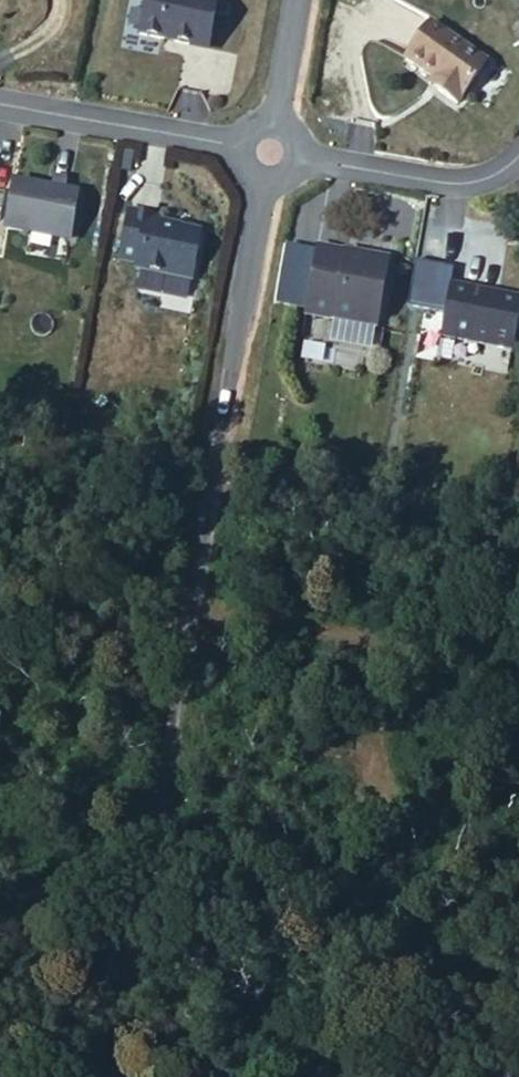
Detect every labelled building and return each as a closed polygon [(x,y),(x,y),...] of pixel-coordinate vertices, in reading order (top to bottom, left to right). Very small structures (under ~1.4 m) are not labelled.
[(130,31),(155,36),(155,33),(165,35),(165,38),(199,45),(208,0),(137,0),(130,31)] [(486,59),(431,19),(405,55),(433,76),(428,82),(456,101),(486,59)] [(55,157),(52,169),(63,171),(66,159),(55,157)] [(52,169),(14,161),(5,205),(53,215),(55,200),(70,203),(76,173),(63,171),(52,169)] [(158,195),(128,189),(116,240),(134,244),(133,249),(188,261),(199,212),(157,203),(158,195)] [(67,218),(70,203),(55,200),(53,215),(67,218)] [(312,241),(299,306),(370,321),(383,255),(312,241)] [(515,295),(444,282),(434,334),(505,348),(515,295)]
